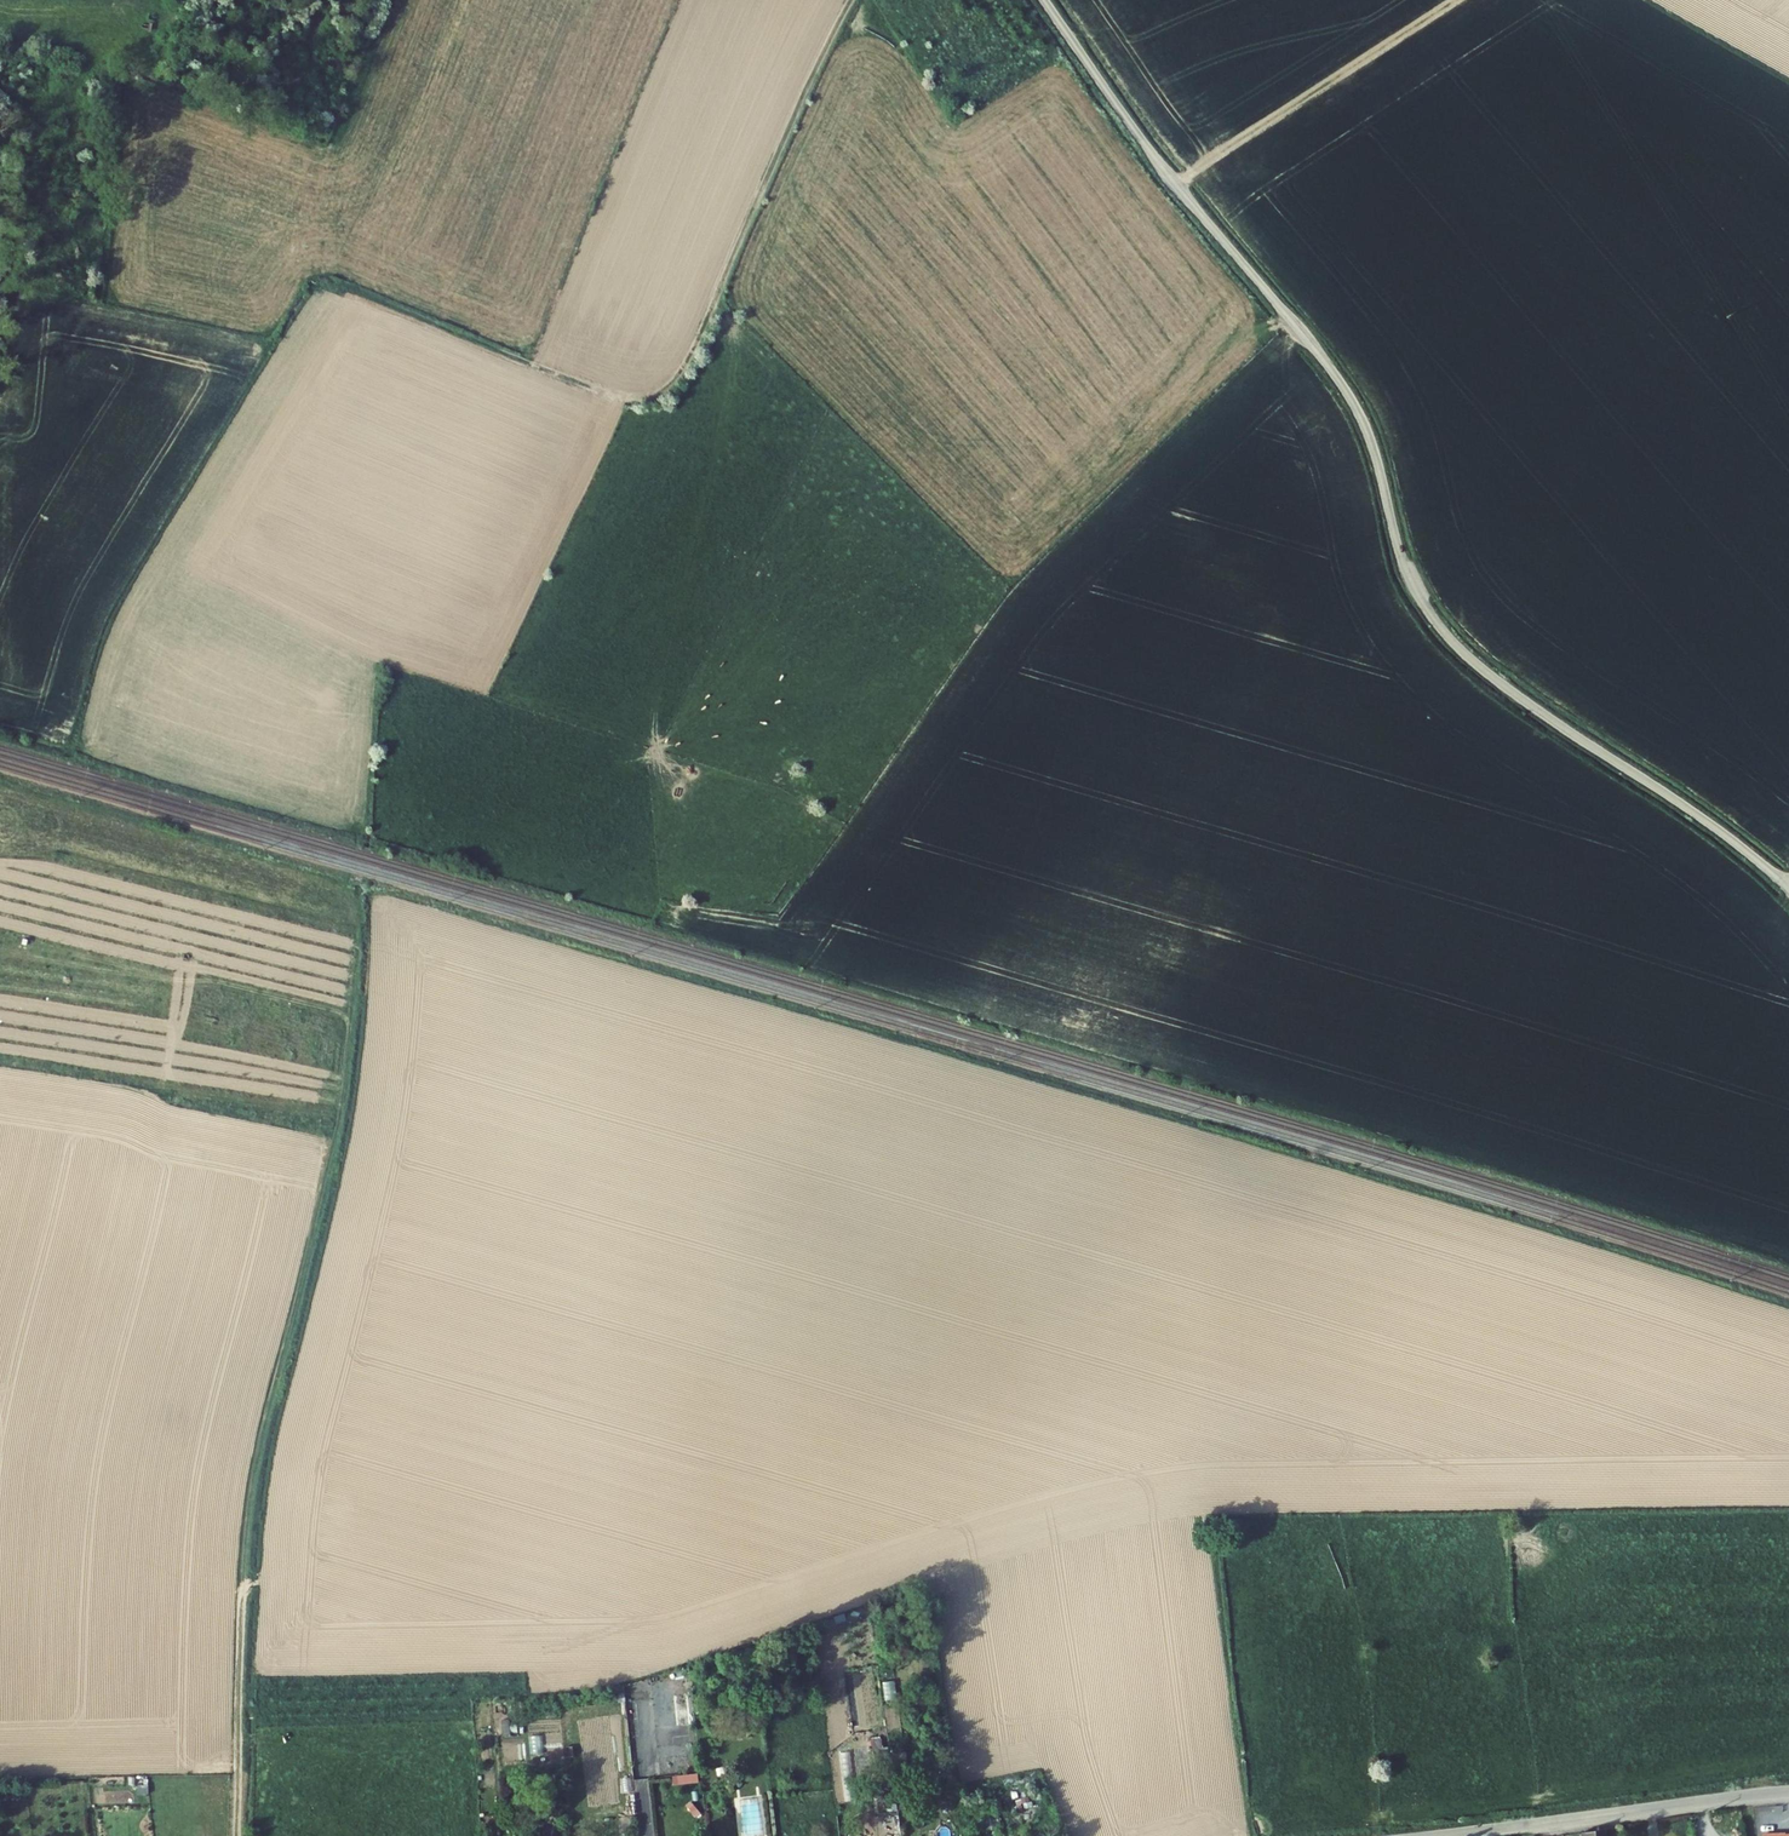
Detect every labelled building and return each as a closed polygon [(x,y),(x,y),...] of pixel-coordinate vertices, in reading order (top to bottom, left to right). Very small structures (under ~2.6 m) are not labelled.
[(674,1667),(677,1723),(695,1722),(692,1667),(674,1667)] [(673,1675),(657,1675),(658,1702),(674,1701),(673,1675)] [(904,1755),(889,1757),(890,1766),(905,1765),(904,1755)] [(906,1772),(891,1774),(892,1783),(907,1781),(906,1772)] [(674,1774),(674,1782),(699,1781),(699,1773),(674,1774)]
